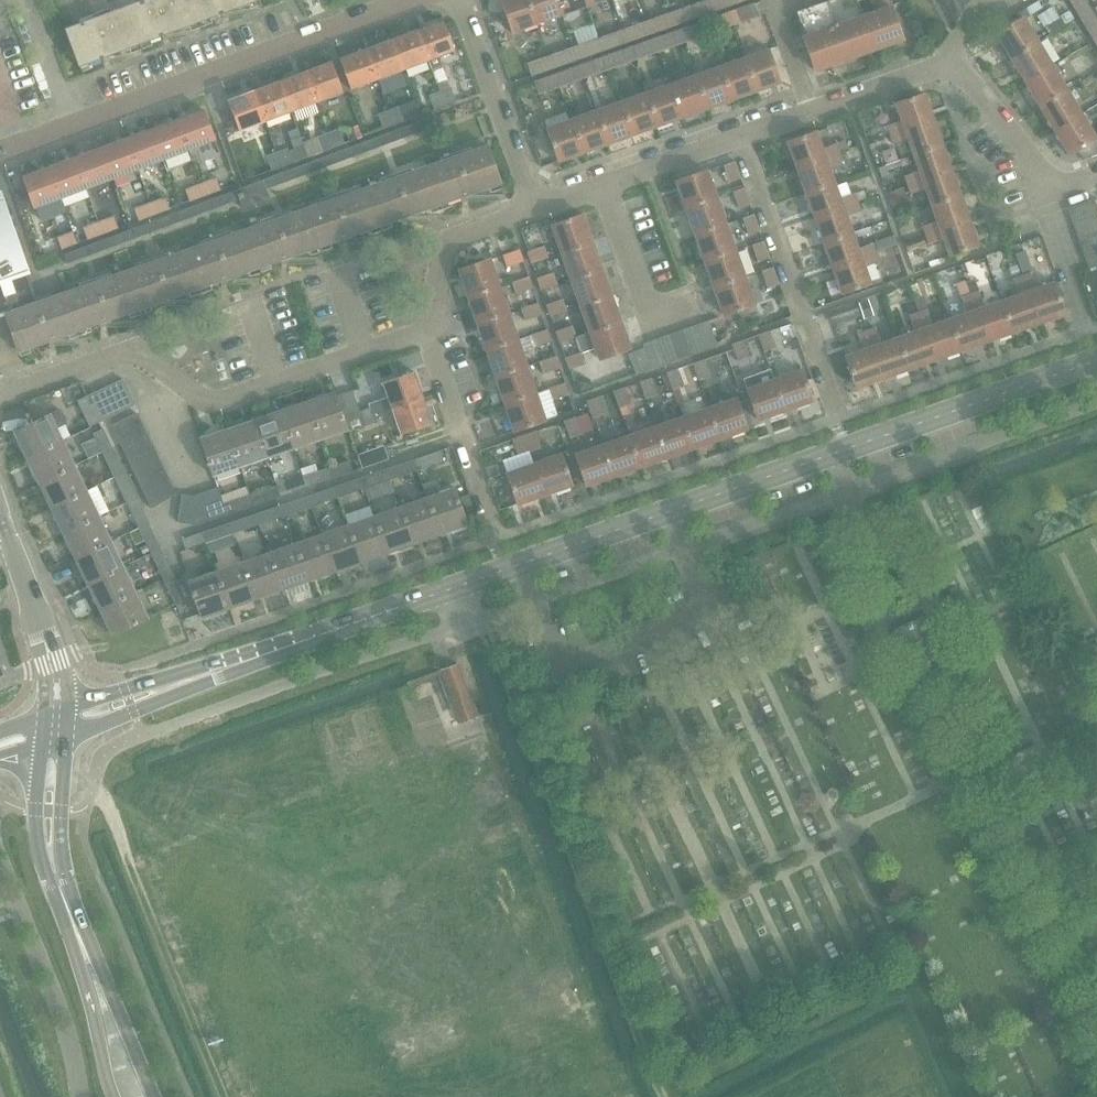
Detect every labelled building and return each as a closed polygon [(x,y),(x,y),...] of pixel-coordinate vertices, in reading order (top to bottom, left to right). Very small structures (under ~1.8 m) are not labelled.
[(126,7),(140,44),(199,21),(192,0),(145,0),(126,7)] [(199,21),(256,0),(192,0),(199,21)] [(537,25),(528,0),(500,0),(499,0),(511,34),(537,25)] [(537,25),(562,16),(556,0),(528,0),(537,25)] [(562,16),(587,7),(584,0),(556,0),(562,16)] [(725,0),(706,0),(699,3),(703,15),(727,6),(725,0)] [(824,1),(845,62),(874,52),(862,17),(836,26),(827,0),(824,1)] [(874,52),(904,41),(892,6),(889,7),(886,0),(873,0),(877,11),(862,17),(874,52)] [(1079,17),(1079,18),(1091,10),(1084,0),(1068,0),(1079,17)] [(845,62),(824,1),(797,11),(806,37),(803,38),(815,73),(845,62)] [(759,17),(754,4),(754,2),(729,11),(734,25),(759,17)] [(1038,2),(1025,9),(1029,16),(1042,8),(1038,2)] [(703,15),(699,3),(675,11),(679,23),(703,15)] [(1051,6),(1036,16),(1043,27),(1058,18),(1051,6)] [(80,66),(140,44),(126,7),(66,30),(80,66)] [(1093,41),(1096,39),(1096,21),(1091,10),(1079,18),(1093,41)] [(679,23),(675,11),(650,20),(655,32),(679,23)] [(734,25),(729,11),(705,20),(710,34),(734,25)] [(997,34),(1011,58),(1039,42),(1024,17),(997,34)] [(442,20),(416,29),(428,61),(431,68),(442,64),(440,57),(454,51),(442,20)] [(496,20),(488,23),(490,30),(498,27),(496,20)] [(655,32),(650,20),(626,29),(630,41),(655,32)] [(710,34),(705,20),(680,29),(685,43),(710,34)] [(416,29),(391,39),(403,70),(428,61),(416,29)] [(630,41),(626,29),(602,38),(606,50),(630,41)] [(656,37),(661,51),(685,43),(680,29),(656,37)] [(661,51),(656,37),(632,46),(637,60),(661,51)] [(606,50),(602,38),(577,47),(582,59),(606,50)] [(391,39),(366,48),(378,80),(403,70),(391,39)] [(1011,58),(1026,82),(1053,65),(1039,42),(1011,58)] [(637,60),(632,46),(607,55),(612,68),(637,60)] [(582,59),(577,47),(553,55),(557,67),(582,59)] [(352,89),(378,80),(366,48),(340,58),(352,89)] [(769,49),(744,58),(756,92),(781,83),(769,49)] [(557,67),(553,55),(527,64),(532,76),(557,67)] [(612,68),(607,55),(583,63),(588,77),(612,68)] [(744,58),(720,67),(732,101),(756,92),(744,58)] [(331,61),(305,71),(316,102),(343,93),(331,61)] [(588,77),(583,63),(558,72),(563,86),(588,77)] [(1026,82),(1040,106),(1067,89),(1053,65),(1026,82)] [(720,67),(695,76),(707,110),(732,101),(720,67)] [(305,71),(279,80),(291,112),(316,102),(305,71)] [(563,86),(558,72),(533,81),(538,95),(563,86)] [(695,76),(670,84),(682,119),(707,110),(695,76)] [(279,80),(254,90),(265,121),(291,112),(279,80)] [(670,84),(645,93),(657,127),(682,119),(670,84)] [(449,88),(439,92),(444,106),(455,102),(449,88)] [(1040,106),(1055,130),(1082,114),(1067,89),(1040,106)] [(239,131),(265,121),(254,90),(227,100),(239,131)] [(434,110),(444,106),(439,92),(428,96),(434,110)] [(645,93),(621,102),(633,136),(657,127),(645,93)] [(924,93),(923,93),(896,103),(901,119),(875,129),(878,137),(868,141),(869,143),(933,119),(924,93)] [(621,102),(596,111),(608,145),(633,136),(621,102)] [(400,105),(388,109),(394,125),(405,121),(400,105)] [(204,109),(177,118),(189,149),(215,140),(204,109)] [(377,113),(383,129),(394,125),(388,109),(377,113)] [(596,111),(571,120),(583,154),(608,145),(596,111)] [(1078,150),(1096,137),(1082,114),(1055,130),(1070,155),(1078,150)] [(63,254),(67,263),(239,199),(242,208),(270,198),(266,188),(439,124),(436,115),(63,254)] [(177,118),(152,128),(163,159),(189,149),(177,118)] [(908,138),(914,155),(942,144),(933,119),(869,143),(871,148),(886,143),(887,145),(892,144),(908,138)] [(557,163),(583,154),(571,120),(545,129),(557,163)] [(358,126),(348,129),(353,142),(363,138),(358,126)] [(152,128),(126,137),(138,168),(163,159),(152,128)] [(339,128),(327,132),(333,148),(345,143),(339,128)] [(846,140),(836,144),(823,148),(816,131),(788,142),(797,168),(850,149),(850,148),(848,148),(846,140)] [(302,142),(303,144),(307,157),(333,148),(327,132),(302,142)] [(126,137),(101,147),(113,178),(138,168),(126,137)] [(1096,137),(1078,150),(1085,160),(1096,155),(1096,137)] [(488,143),(427,165),(441,202),(501,181),(488,143)] [(288,147),(276,151),(282,166),(307,157),(303,144),(288,149),(288,147)] [(951,169),(942,144),(914,155),(919,169),(903,175),(907,185),(951,169)] [(101,147),(76,156),(87,187),(113,178),(101,147)] [(828,165),(842,161),(852,157),(850,149),(797,168),(806,193),(835,182),(828,165)] [(266,155),(272,170),(282,166),(276,151),(266,155)] [(76,156),(50,165),(62,196),(87,187),(76,156)] [(878,167),(881,176),(889,173),(887,170),(902,165),(902,166),(910,163),(908,156),(878,167)] [(742,177),(736,159),(724,164),(730,181),(742,177)] [(50,165),(24,175),(35,206),(62,196),(50,165)] [(427,165),(367,186),(380,223),(441,202),(427,165)] [(677,180),(686,208),(717,197),(707,169),(677,180)] [(960,194),(951,169),(907,185),(910,193),(926,187),(932,204),(960,194)] [(217,177),(201,183),(206,196),(221,190),(217,177)] [(864,190),(854,193),(840,198),(835,182),(806,193),(815,218),(857,203),(857,202),(867,199),(864,190)] [(201,183),(185,188),(190,202),(206,196),(201,183)] [(367,186),(307,207),(320,245),(380,223),(367,186)] [(752,203),(745,186),(733,191),(739,208),(752,203)] [(902,187),(885,193),(889,206),(906,200),(902,187)] [(969,219),(960,194),(932,204),(938,219),(922,225),(925,235),(969,219)] [(7,314),(6,312),(39,301),(23,257),(24,257),(2,195),(0,196),(0,316),(7,314)] [(165,196),(150,201),(155,215),(170,209),(165,196)] [(727,223),(717,197),(686,208),(696,234),(727,223)] [(1093,198),(1069,207),(1074,222),(1096,214),(1096,211),(1093,198)] [(150,201),(134,208),(139,221),(155,215),(150,201)] [(860,210),(857,203),(815,218),(824,243),(853,233),(847,215),(860,210)] [(307,207),(247,228),(260,266),(320,245),(307,207)] [(882,211),(870,215),(873,224),(885,220),(882,211)] [(761,229),(755,212),(742,216),(749,234),(761,229)] [(553,224),(562,251),(593,240),(583,213),(553,224)] [(1074,222),(1079,237),(1096,231),(1096,214),(1074,222)] [(114,215),(99,220),(104,234),(119,229),(114,215)] [(978,244),(969,219),(925,235),(928,244),(944,238),(950,254),(978,244)] [(99,220),(83,226),(88,240),(104,234),(99,220)] [(736,249),(727,223),(696,234),(705,260),(736,249)] [(247,228),(187,249),(200,287),(260,266),(247,228)] [(73,230),(56,236),(61,249),(77,244),(73,230)] [(1079,237),(1085,252),(1096,248),(1096,231),(1079,237)] [(894,234),(872,243),(858,248),(853,233),(824,243),(833,267),(875,252),(875,251),(897,243),(894,234)] [(926,245),(923,237),(905,243),(908,252),(926,245)] [(771,256),(765,239),(752,244),(758,261),(771,256)] [(602,267),(593,240),(562,251),(572,277),(602,267)] [(543,247),(529,252),(533,265),(548,260),(543,247)] [(1085,252),(1090,267),(1096,264),(1096,248),(1085,252)] [(187,249),(126,270),(140,308),(200,287),(187,249)] [(745,275),(736,249),(705,260),(714,286),(745,275)] [(1036,288),(1031,272),(1032,271),(1025,249),(1015,253),(1023,275),(1021,275),(1038,323),(1065,313),(1054,282),(1036,288)] [(524,262),(520,250),(503,256),(507,268),(524,262)] [(878,261),(875,252),(833,267),(843,293),(871,283),(865,266),(878,261)] [(460,267),(470,295),(500,285),(490,257),(460,267)] [(1017,264),(1009,267),(1013,278),(1021,275),(1017,264)] [(780,282),(774,266),(762,270),(768,287),(780,282)] [(612,293),(602,267),(572,277),(581,304),(612,293)] [(126,270),(66,291),(79,329),(140,308),(126,270)] [(536,278),(540,290),(558,284),(553,272),(536,278)] [(755,302),(745,275),(714,286),(724,313),(755,302)] [(1012,332),(1038,323),(1021,275),(1013,278),(1018,295),(1001,301),(1012,332)] [(529,276),(511,281),(515,293),(533,288),(529,276)] [(986,341),(1012,332),(1001,301),(985,306),(975,278),(965,281),(965,282),(986,341)] [(967,313),(949,319),(960,350),(986,341),(965,282),(965,281),(965,279),(956,282),(961,297),(967,313)] [(509,312),(500,285),(470,295),(479,322),(509,312)] [(6,312),(7,314),(19,350),(79,329),(66,291),(39,301),(6,312)] [(621,319),(612,293),(581,304),(590,329),(590,330),(621,319)] [(914,301),(934,360),(960,350),(949,319),(933,325),(923,295),(913,298),(914,301)] [(545,304),(550,317),(567,310),(563,298),(545,304)] [(867,301),(857,305),(860,315),(862,320),(872,317),(867,301)] [(915,331),(897,337),(909,369),(934,360),(914,301),(905,304),(915,331)] [(520,308),(524,320),(542,314),(538,302),(520,308)] [(829,310),(834,324),(860,315),(857,305),(856,302),(829,310)] [(518,339),(509,312),(479,322),(488,349),(518,339)] [(631,346),(621,319),(590,330),(590,329),(576,334),(582,350),(596,345),(600,357),(631,346)] [(709,319),(696,323),(705,348),(718,344),(709,319)] [(696,323),(683,328),(692,353),(705,348),(696,323)] [(556,331),(560,343),(576,337),(572,325),(556,331)] [(883,378),(909,369),(897,337),(882,343),(876,327),(866,330),(883,378)] [(683,328),(670,332),(678,358),(692,353),(683,328)] [(547,329),(529,335),(533,347),(551,341),(547,329)] [(770,330),(764,331),(758,334),(764,352),(776,347),(770,330)] [(857,387),(883,378),(866,330),(858,333),(863,350),(846,356),(857,387)] [(670,332),(657,337),(665,362),(678,358),(670,332)] [(657,337),(643,342),(652,367),(665,362),(657,337)] [(527,365),(518,339),(488,349),(497,376),(527,365)] [(731,344),(737,361),(749,357),(743,339),(731,344)] [(632,374),(652,367),(643,342),(639,343),(641,347),(625,353),(632,374)] [(568,370),(586,363),(582,352),(564,358),(568,370)] [(539,361),(543,373),(560,367),(556,355),(539,361)] [(704,358),(692,362),(699,381),(711,376),(704,358)] [(536,392),(527,365),(497,376),(506,402),(536,392)] [(678,367),(666,371),(677,405),(684,402),(679,388),(685,386),(678,367)] [(802,368),(775,378),(786,408),(813,399),(802,368)] [(372,406),(371,406),(371,408),(371,409),(372,411),(373,414),(393,408),(393,407),(423,397),(414,370),(384,381),(389,396),(371,403),(372,406)] [(582,376),(573,379),(578,393),(593,388),(590,380),(582,376)] [(651,377),(639,381),(649,408),(656,405),(653,397),(658,395),(651,377)] [(124,409),(134,404),(136,403),(124,378),(112,384),(124,409)] [(759,418),(786,408),(775,378),(748,388),(759,418)] [(570,394),(565,382),(547,388),(552,400),(570,394)] [(112,415),(124,409),(112,384),(100,390),(112,415)] [(625,386),(613,390),(622,415),(628,412),(626,406),(632,404),(625,386)] [(100,421),(112,415),(100,390),(88,395),(100,421)] [(353,391),(338,395),(349,424),(352,423),(355,431),(365,427),(353,391)] [(335,392),(308,401),(321,438),(348,429),(335,392)] [(546,419),(536,392),(506,402),(516,429),(546,419)] [(585,399),(593,418),(605,413),(598,394),(585,399)] [(88,395),(79,400),(91,425),(100,421),(88,395)] [(432,423),(423,397),(393,407),(393,408),(394,409),(402,433),(432,423)] [(721,437),(748,427),(738,398),(710,407),(721,437)] [(308,401),(282,410),(295,447),(321,438),(308,401)] [(694,447),(721,437),(710,407),(683,417),(694,447)] [(371,408),(360,412),(365,425),(376,422),(374,416),(373,414),(372,411),(371,408)] [(282,410),(255,418),(268,456),(295,447),(282,410)] [(112,424),(117,436),(143,423),(138,412),(112,424)] [(14,431),(27,457),(64,439),(51,413),(14,431)] [(563,420),(570,439),(583,435),(576,416),(563,420)] [(667,456),(694,447),(683,417),(657,426),(667,456)] [(255,418),(229,427),(242,465),(268,456),(255,418)] [(117,436),(123,447),(149,435),(143,423),(117,436)] [(641,466),(667,456),(657,426),(630,436),(641,466)] [(93,433),(102,452),(113,446),(103,427),(93,433)] [(201,437),(214,474),(242,465),(229,427),(201,437)] [(535,430),(524,434),(530,451),(541,447),(535,430)] [(519,455),(530,451),(524,434),(513,438),(519,455)] [(123,447),(129,459),(155,447),(149,435),(123,447)] [(615,475),(641,466),(630,436),(604,445),(615,475)] [(76,464),(64,439),(27,457),(39,482),(76,464)] [(357,454),(361,468),(389,459),(384,445),(357,454)] [(588,484),(615,475),(604,445),(577,455),(588,484)] [(102,452),(114,477),(125,472),(113,446),(102,452)] [(129,459),(134,471),(160,458),(155,447),(129,459)] [(442,450),(422,457),(416,459),(419,469),(445,460),(442,450)] [(562,453),(534,463),(545,493),(572,483),(562,453)] [(166,470),(160,458),(134,471),(140,482),(166,470)] [(393,478),(419,469),(416,459),(390,468),(393,478)] [(349,460),(330,467),(334,478),(353,471),(349,460)] [(300,469),(303,476),(307,487),(334,478),(330,467),(318,471),(316,463),(300,469)] [(518,503),(545,493),(534,463),(507,472),(518,503)] [(88,489),(76,464),(39,482),(51,507),(88,489)] [(366,487),(393,478),(390,468),(363,477),(366,487)] [(172,481),(166,470),(140,482),(146,494),(172,481)] [(114,477),(127,502),(137,497),(125,472),(114,477)] [(303,476),(277,485),(280,496),(307,487),(303,476)] [(339,496),(366,487),(363,477),(336,486),(339,496)] [(434,480),(424,483),(428,496),(442,534),(468,524),(455,486),(439,492),(434,480)] [(152,508),(177,493),(172,481),(146,494),(152,508)] [(277,485),(250,494),(254,504),(280,496),(277,485)] [(224,487),(219,489),(228,513),(254,504),(250,494),(247,486),(233,490),(224,487)] [(310,495),(313,505),(339,496),(336,486),(310,495)] [(228,513),(219,489),(219,487),(206,491),(215,518),(228,513)] [(100,515),(88,489),(51,507),(63,532),(100,515)] [(206,491),(193,495),(199,523),(215,518),(206,491)] [(193,495),(183,494),(179,521),(199,523),(193,495)] [(313,505),(310,495),(284,504),(287,514),(313,505)] [(428,496),(402,505),(416,543),(442,534),(428,496)] [(149,523),(137,497),(127,502),(139,528),(149,523)] [(261,523),(287,514),(284,504),(257,513),(261,523)] [(402,505),(375,514),(389,552),(416,543),(402,505)] [(230,522),(233,533),(261,523),(257,513),(230,522)] [(375,514),(349,524),(362,561),(389,552),(375,514)] [(112,540),(100,515),(63,532),(75,558),(112,540)] [(233,533),(230,522),(203,531),(207,542),(233,533)] [(162,548),(149,523),(139,528),(151,553),(162,548)] [(349,524),(322,533),(336,571),(362,561),(349,524)] [(207,542),(203,531),(181,539),(185,549),(207,542)] [(322,533),(297,542),(310,580),(336,571),(322,533)] [(124,565),(112,540),(75,558),(88,583),(124,565)] [(297,542),(270,551),(283,589),(310,580),(297,542)] [(164,578),(174,573),(162,548),(151,553),(164,578)] [(270,551),(243,561),(256,599),(283,589),(270,551)] [(243,561),(217,570),(230,608),(256,599),(243,561)] [(136,591),(124,565),(88,583),(100,608),(136,591)] [(190,579),(203,617),(230,608),(217,570),(190,579)] [(186,599),(176,579),(174,573),(164,578),(176,603),(186,599)] [(149,616),(136,591),(100,608),(112,634),(149,616)] [(918,666),(922,674),(926,683),(943,676),(934,658),(939,656),(921,618),(895,630),(913,668),(918,666)] [(904,1031),(897,1035),(902,1047),(910,1043),(904,1031)] [(854,1093),(856,1096),(882,1096),(875,1083),(854,1093)]
